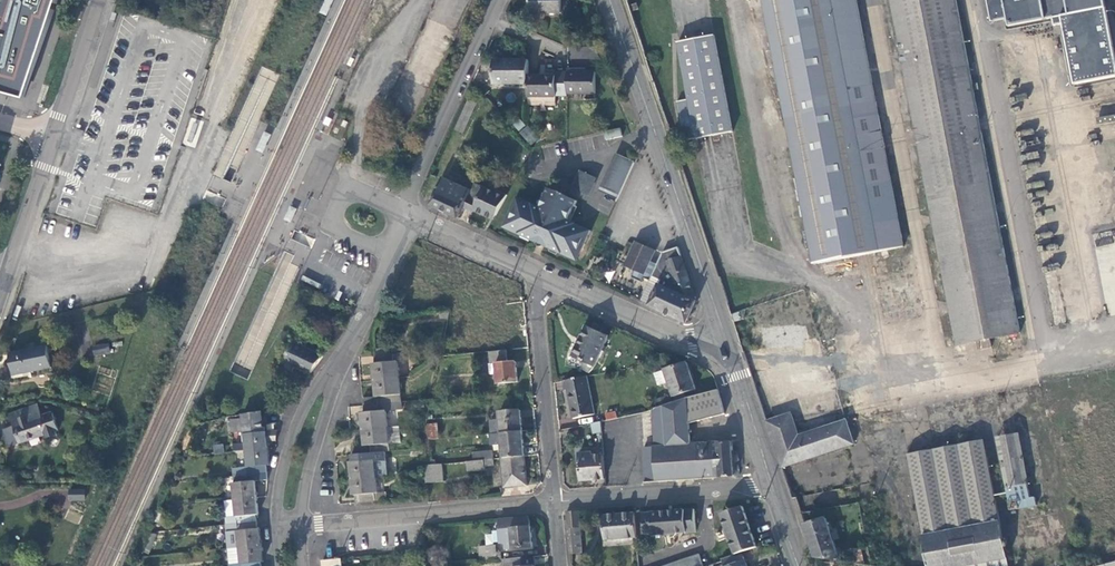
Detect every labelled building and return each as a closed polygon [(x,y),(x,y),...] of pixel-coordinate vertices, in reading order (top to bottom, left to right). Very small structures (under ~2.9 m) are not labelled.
[(61,0),(0,0),(0,93),(27,100),(60,1),(61,0)] [(327,17),(335,0),(327,0),(320,14),(327,17)] [(531,13),(572,13),(566,0),(531,0),(531,13)] [(816,263),(904,246),(856,0),(765,0),(816,263)] [(957,345),(978,341),(991,338),(1020,333),(984,147),(956,0),(890,0),(957,345)] [(992,23),(1008,20),(1009,27),(1107,9),(1105,0),(988,0),(992,23)] [(714,34),(677,41),(688,101),(677,103),(683,141),(732,132),(714,34)] [(528,76),(528,60),(494,59),(494,84),(528,84),(528,76)] [(579,70),(567,70),(567,94),(595,94),(595,72),(586,72),(579,72),(579,70)] [(556,76),(528,76),(528,84),(528,97),(556,97),(556,76)] [(469,99),(455,130),(463,134),(478,103),(469,99)] [(528,126),(520,133),(531,145),(539,138),(528,126)] [(621,129),(605,133),(606,141),(623,137),(621,129)] [(264,137),(257,153),(263,156),(270,140),(264,137)] [(618,198),(634,162),(621,156),(607,187),(610,189),(609,193),(618,198)] [(579,172),(572,187),(586,193),(593,178),(579,172)] [(446,213),(459,219),(464,208),(472,191),(443,178),(431,207),(446,213)] [(495,192),(475,183),(472,191),(464,208),(473,212),(474,211),(491,218),(492,214),(496,215),(507,195),(496,190),(495,192)] [(586,243),(591,231),(574,224),(568,221),(577,201),(549,189),(540,208),(521,200),(518,206),(515,205),(506,225),(521,232),(520,235),(537,242),(538,240),(546,243),(545,246),(562,254),(564,252),(575,257),(583,242),(586,243)] [(291,208),(285,222),(292,224),(297,211),(291,208)] [(610,238),(602,235),(599,243),(606,246),(610,238)] [(687,323),(697,302),(678,248),(663,253),(657,265),(651,261),(655,250),(636,242),(625,266),(635,271),(632,278),(641,282),(643,277),(650,281),(641,300),(650,304),(649,306),(687,323)] [(323,313),(319,321),(333,328),(337,320),(323,313)] [(595,366),(605,336),(582,328),(576,343),(571,358),(595,366)] [(993,347),(991,338),(978,341),(980,349),(993,347)] [(295,367),(308,373),(317,364),(325,357),(295,343),(283,367),(293,372),(295,367)] [(96,355),(111,353),(109,344),(94,347),(96,355)] [(52,368),(48,346),(11,353),(15,375),(52,368)] [(507,364),(506,351),(489,353),(490,366),(496,365),(497,375),(498,385),(517,383),(516,372),(515,363),(507,364)] [(393,361),(392,353),(370,356),(371,364),(370,364),(370,372),(371,381),(397,378),(395,361),(393,361)] [(668,381),(675,404),(697,396),(686,364),(659,373),(662,383),(668,381)] [(373,397),(360,399),(361,406),(382,404),(381,396),(399,394),(397,378),(371,381),(372,390),(373,397)] [(594,415),(587,379),(564,384),(565,392),(568,391),(570,402),(573,419),(594,415)] [(688,426),(723,413),(716,390),(697,396),(675,404),(652,412),(655,450),(643,451),(646,485),(734,479),(732,445),(690,447),(688,426)] [(397,409),(397,403),(382,404),(361,406),(362,413),(360,413),(360,419),(361,430),(386,428),(385,410),(397,409)] [(4,430),(9,447),(47,434),(48,437),(57,435),(56,431),(59,430),(53,413),(42,416),(38,404),(10,414),(15,427),(4,430)] [(500,419),(501,435),(522,433),(521,421),(520,412),(499,414),(500,419)] [(793,412),(767,421),(783,468),(854,443),(845,418),(800,434),(793,412)] [(231,445),(232,453),(244,452),(265,450),(264,444),(263,433),(261,433),(260,426),(260,418),(248,419),(225,421),(226,433),(242,432),(243,444),(231,445)] [(488,420),(489,436),(501,435),(500,419),(488,420)] [(599,421),(590,423),(592,433),(601,432),(599,421)] [(428,428),(426,428),(423,442),(440,440),(438,425),(428,426),(428,428)] [(400,443),(398,426),(386,428),(361,430),(362,439),(363,447),(350,448),(351,455),(371,453),(384,451),(384,444),(400,443)] [(275,431),(263,433),(264,444),(274,443),(275,431)] [(502,445),(504,460),(525,458),(523,444),(522,433),(501,435),(489,436),(488,436),(489,446),(502,445)] [(998,437),(1008,488),(1027,484),(1028,483),(1018,434),(998,437)] [(931,565),(1009,565),(984,440),(909,455),(931,565)] [(222,443),(212,445),(213,454),(224,452),(222,443)] [(231,469),(232,477),(265,473),(265,467),(267,467),(266,458),(265,450),(244,452),(246,468),(231,469)] [(384,451),(371,453),(351,455),(352,462),(349,463),(350,469),(351,480),(375,477),(386,476),(384,451)] [(474,455),(475,463),(484,462),(493,461),(493,454),(474,455)] [(581,482),(605,480),(603,456),(591,457),(591,454),(579,455),(581,482)] [(526,472),(525,458),(504,460),(502,460),(505,489),(528,487),(526,472)] [(485,471),(485,468),(484,462),(475,463),(467,463),(469,473),(485,471)] [(444,482),(443,466),(425,467),(425,472),(427,484),(444,482)] [(231,484),(233,501),(253,499),(253,490),(252,482),(266,480),(265,473),(232,477),(233,483),(231,484)] [(792,475),(786,477),(793,498),(796,497),(799,496),(792,475)] [(355,496),(356,503),(383,500),(383,493),(377,494),(375,477),(351,480),(352,489),(353,497),(355,496)] [(1007,487),(1011,510),(1036,505),(1035,496),(1030,497),(1027,484),(1008,488),(1007,487)] [(86,490),(71,490),(71,500),(86,500),(86,490)] [(223,518),(224,526),(254,523),(253,515),(255,515),(254,507),(253,499),(233,501),(223,502),(224,518),(223,518)] [(722,515),(735,556),(756,549),(742,508),(722,515)] [(695,534),(694,512),(642,516),(644,538),(695,534)] [(582,556),(579,513),(567,514),(569,538),(570,557),(582,556)] [(531,533),(530,516),(498,519),(500,543),(505,543),(505,551),(533,548),(531,533)] [(596,543),(635,540),(634,516),(594,519),(595,532),(592,533),(592,536),(596,536),(596,543)] [(826,519),(806,525),(811,542),(816,557),(840,561),(826,519)] [(235,531),(237,549),(258,547),(257,537),(256,531),(254,531),(254,523),(224,526),(224,532),(235,531)] [(227,565),(259,565),(258,563),(260,563),(258,547),(237,549),(226,550),(227,565)] [(480,549),(481,563),(499,561),(497,547),(480,549)] [(847,551),(849,563),(864,565),(864,564),(862,548),(847,551)] [(667,565),(701,565),(698,555),(667,565)]
